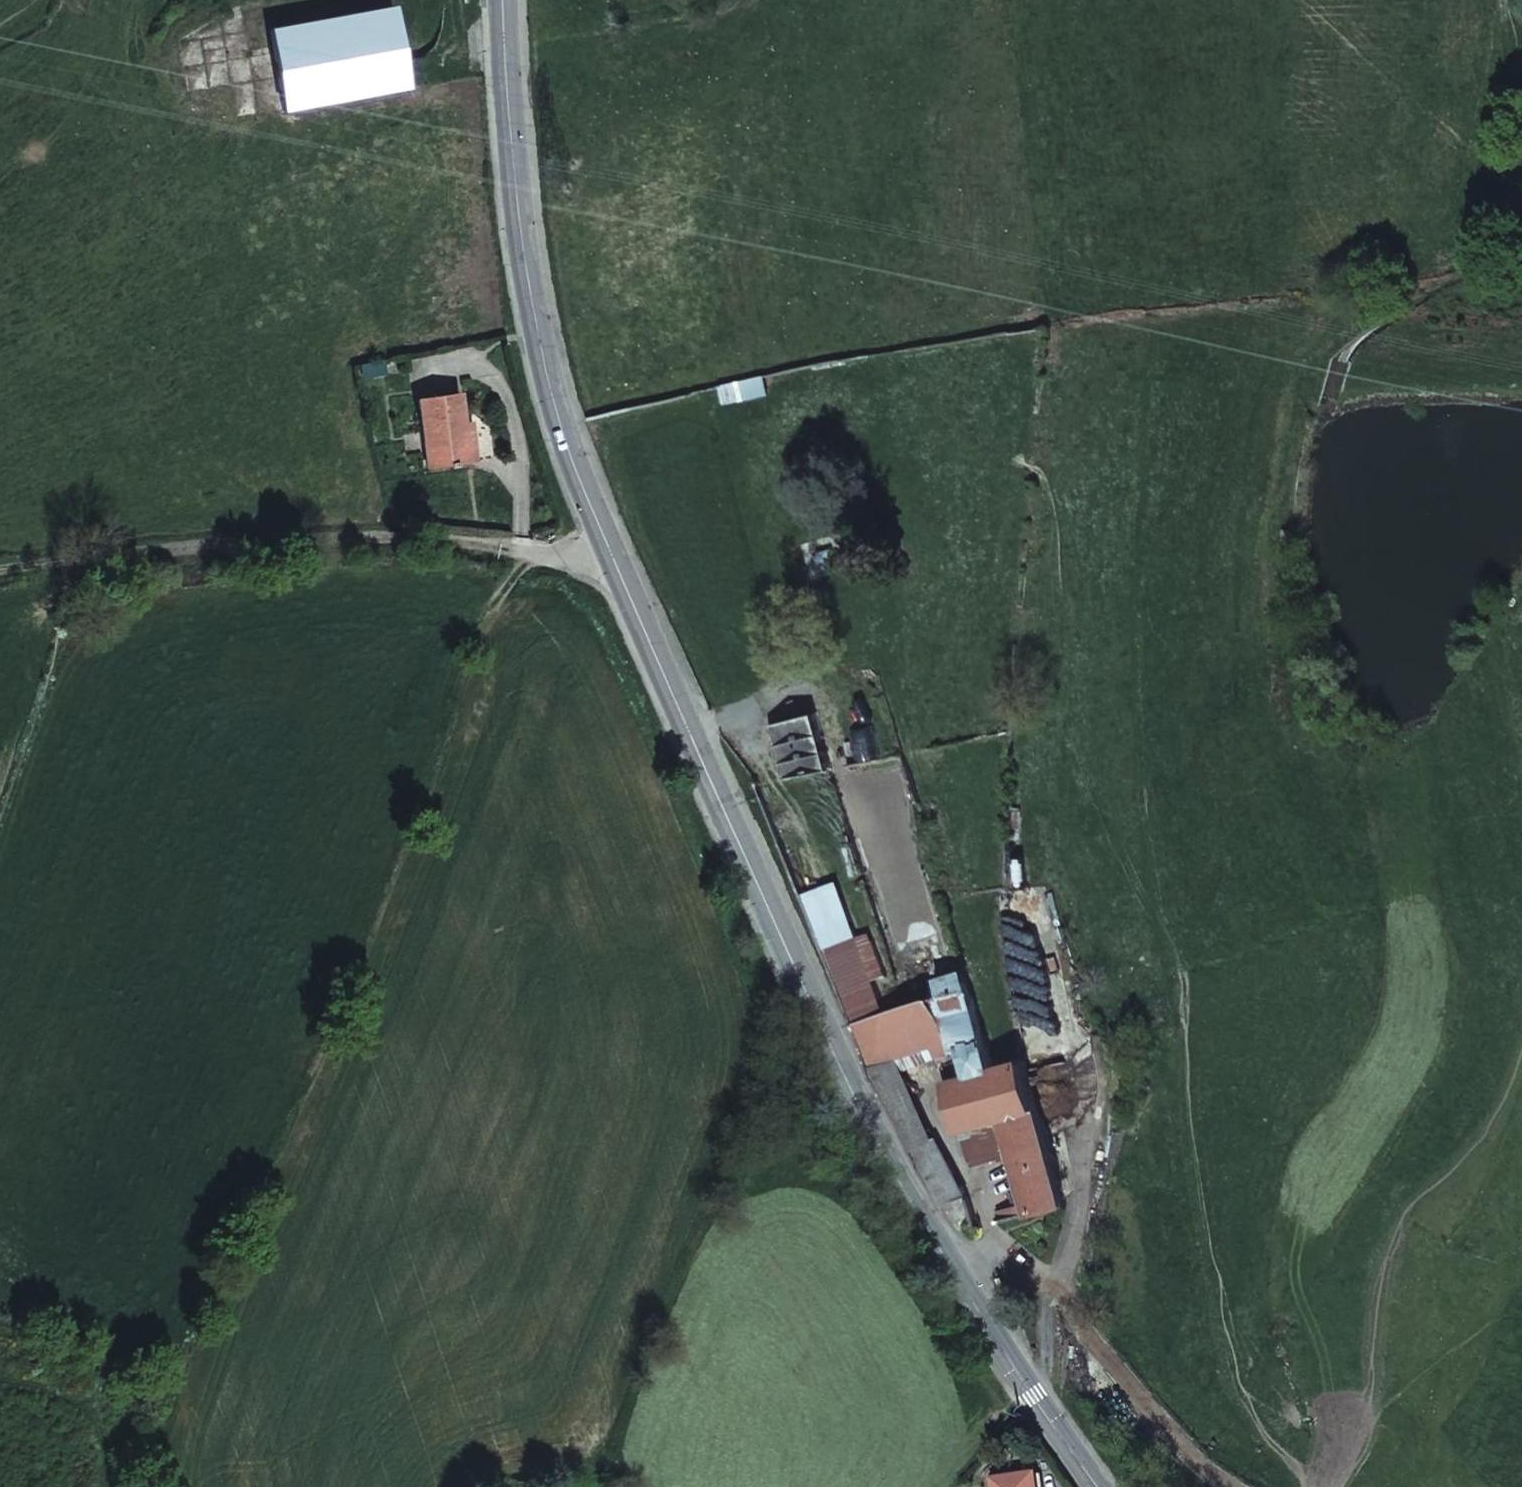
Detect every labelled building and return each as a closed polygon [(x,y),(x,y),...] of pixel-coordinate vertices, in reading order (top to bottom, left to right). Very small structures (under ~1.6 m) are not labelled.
[(282,110),(407,88),(392,5),(267,27),(282,110)] [(427,469),(467,463),(463,432),(458,397),(417,402),(427,469)] [(467,463),(475,462),(471,431),(463,432),(467,463)] [(1292,540),(1293,529),(1282,529),(1281,540),(1292,540)] [(770,724),(785,778),(831,769),(814,712),(770,724)] [(968,1076),(993,1070),(964,970),(938,978),(942,994),(934,998),(945,1018),(955,1055),(962,1053),(968,1076)] [(934,998),(906,1007),(856,1023),(854,1023),(865,1063),(889,1059),(894,1058),(933,1045),(939,1060),(955,1055),(945,1018),(934,998)] [(918,1165),(933,1157),(889,1059),(865,1063),(869,1077),(918,1165)] [(1064,1205),(1027,1071),(1024,1061),(993,1070),(968,1076),(947,1082),(970,1166),(1012,1155),(1021,1189),(1012,1192),(1016,1206),(996,1212),(999,1222),(1064,1205)] [(941,1206),(963,1200),(938,1155),(933,1157),(918,1165),(941,1206)] [(1044,1471),(992,1477),(993,1486),(1046,1486),(1044,1471)]
